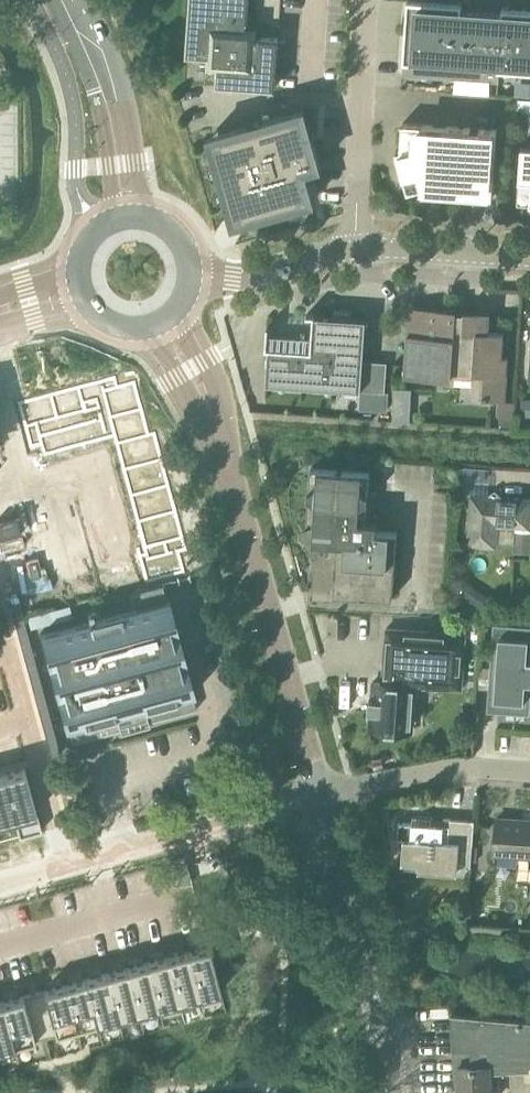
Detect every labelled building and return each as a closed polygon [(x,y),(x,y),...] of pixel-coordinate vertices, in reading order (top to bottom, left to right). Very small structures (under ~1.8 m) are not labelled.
[(209,55),(208,65),(218,66),(217,83),(275,87),(278,37),(256,36),(257,26),(279,28),(281,0),(191,0),(187,54),(209,55)] [(403,63),(402,76),(447,79),(494,82),(495,69),(529,71),(529,9),(502,7),(502,13),(461,11),(462,4),(407,0),(403,63)] [(304,110),(210,136),(214,151),(230,207),(234,223),(249,218),(313,200),(304,170),(320,165),(308,125),(304,110)] [(471,128),(403,123),(402,138),(401,149),(396,151),(408,192),(420,188),(420,193),(466,196),(467,190),(476,191),(476,196),(493,198),(498,129),(480,128),(480,134),(471,134),(471,128)] [(517,199),(529,200),(529,144),(521,143),(517,199)] [(406,375),(452,378),(452,373),(475,375),(479,318),(478,318),(456,316),(456,309),(410,306),(406,375)] [(473,399),(499,400),(505,401),(508,356),(502,355),(504,332),(489,331),(490,311),(478,311),(478,318),(479,318),(475,375),(473,399)] [(268,325),(266,347),(269,347),(266,383),(361,389),(360,409),(388,411),(389,391),(385,391),(388,361),(363,359),(366,318),(315,315),(315,313),(307,313),(307,314),(314,315),(312,335),(268,332),(269,325),(268,325)] [(112,385),(20,408),(31,448),(43,446),(45,455),(115,439),(142,546),(137,548),(146,583),(180,573),(175,552),(180,551),(150,437),(142,439),(132,398),(116,402),(112,385)] [(499,400),(498,413),(516,415),(517,401),(505,401),(499,400)] [(335,573),(336,573),(335,594),(393,598),(394,577),(395,577),(396,568),(395,568),(397,532),(377,530),(378,521),(378,513),(367,512),(368,501),(369,501),(369,492),(368,492),(370,471),(311,468),(310,488),(309,488),(308,497),(309,497),(308,518),(315,518),(314,526),(314,529),(303,532),(310,538),(314,537),(313,541),(320,541),(338,542),(337,565),(336,564),(335,573)] [(529,527),(529,525),(529,498),(472,494),(468,545),(497,547),(498,525),(529,527)] [(514,551),(529,552),(529,532),(516,531),(514,551)] [(42,632),(72,742),(119,729),(120,733),(150,725),(149,722),(196,708),(163,584),(130,593),(134,608),(42,632)] [(20,606),(12,608),(15,620),(23,618),(20,606)] [(26,629),(23,618),(15,620),(18,631),(26,629)] [(491,706),(529,709),(529,625),(497,623),(491,706)] [(387,628),(384,682),(420,685),(420,686),(447,688),(451,633),(387,628)] [(21,643),(29,641),(26,629),(18,631),(21,643)] [(33,652),(29,641),(21,643),(24,654),(33,652)] [(27,666),(36,663),(33,652),(24,654),(27,666)] [(39,675),(36,663),(27,666),(30,677),(39,675)] [(33,689),(42,686),(39,675),(30,677),(33,689)] [(371,709),(370,727),(413,730),(416,700),(419,697),(420,686),(420,685),(384,682),(373,682),(372,699),(374,699),(374,709),(371,709)] [(45,698),(42,686),(33,689),(36,700),(45,698)] [(36,700),(39,712),(48,709),(45,698),(36,700)] [(48,709),(39,712),(43,723),(51,721),(48,709)] [(54,732),(51,721),(43,723),(46,734),(54,732)] [(54,732),(46,734),(49,746),(57,744),(54,732)] [(49,746),(52,757),(60,755),(57,744),(49,746)] [(25,768),(2,774),(14,816),(19,837),(42,831),(25,768)] [(0,775),(0,820),(14,816),(2,774),(0,775)] [(399,821),(398,839),(404,839),(403,861),(420,863),(419,869),(439,871),(458,872),(459,865),(472,866),(472,860),(473,846),(475,820),(444,818),(444,824),(433,824),(434,817),(413,816),(413,822),(399,821)] [(495,854),(529,857),(529,820),(497,817),(495,854)] [(306,836),(303,828),(295,830),(298,838),(306,836)] [(185,857),(174,860),(178,873),(189,870),(185,857)] [(189,870),(178,873),(181,885),(185,884),(192,882),(191,878),(189,870)] [(221,990),(209,946),(188,951),(199,996),(221,990)] [(179,1001),(199,996),(188,951),(167,957),(179,1001)] [(158,1006),(179,1001),(167,957),(147,962),(158,1006)] [(138,1012),(158,1006),(147,962),(126,968),(138,1012)] [(118,1017),(138,1012),(126,968),(106,973),(118,1017)] [(97,1023),(118,1017),(106,973),(85,979),(97,1023)] [(77,1028),(97,1023),(85,979),(65,984),(77,1028)] [(56,1034),(77,1028),(65,984),(45,990),(48,1003),(51,1016),(56,1034)] [(308,987),(309,997),(320,996),(319,985),(308,987)] [(37,1006),(48,1003),(45,990),(33,993),(37,1006)] [(22,996),(26,1010),(37,1006),(33,993),(22,996)] [(2,1001),(13,1045),(34,1040),(29,1022),(26,1010),(22,996),(2,1001)] [(13,1045),(2,1001),(0,1002),(0,1049),(13,1045)] [(37,1006),(40,1019),(51,1016),(48,1003),(37,1006)] [(26,1010),(29,1022),(40,1019),(37,1006),(26,1010)] [(454,1080),(459,1080),(459,1092),(491,1092),(490,1072),(527,1070),(528,1081),(529,1081),(529,1020),(451,1013),(454,1080)] [(40,1019),(45,1037),(56,1034),(51,1016),(40,1019)] [(34,1040),(45,1037),(40,1019),(29,1022),(34,1040)]
